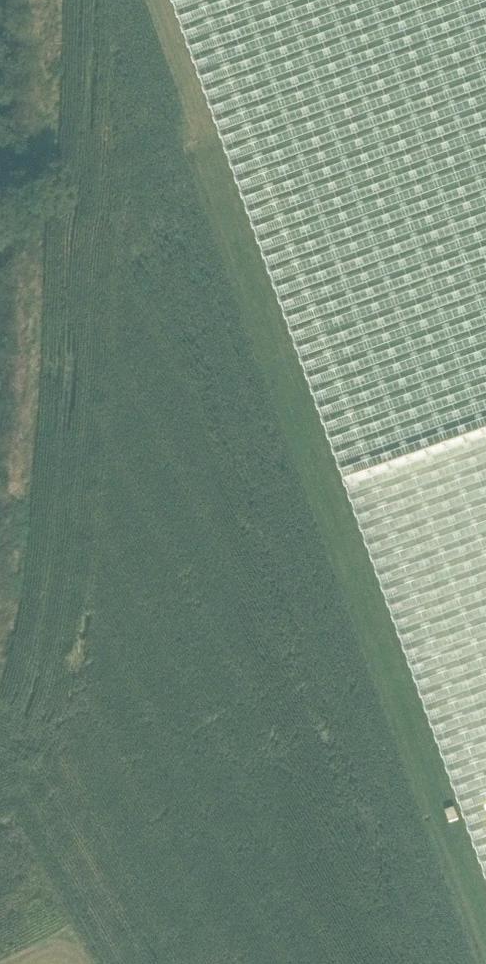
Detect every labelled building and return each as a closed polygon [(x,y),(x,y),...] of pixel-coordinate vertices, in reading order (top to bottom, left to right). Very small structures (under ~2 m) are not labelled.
[(485,880),(485,0),(172,0),(485,880)]
